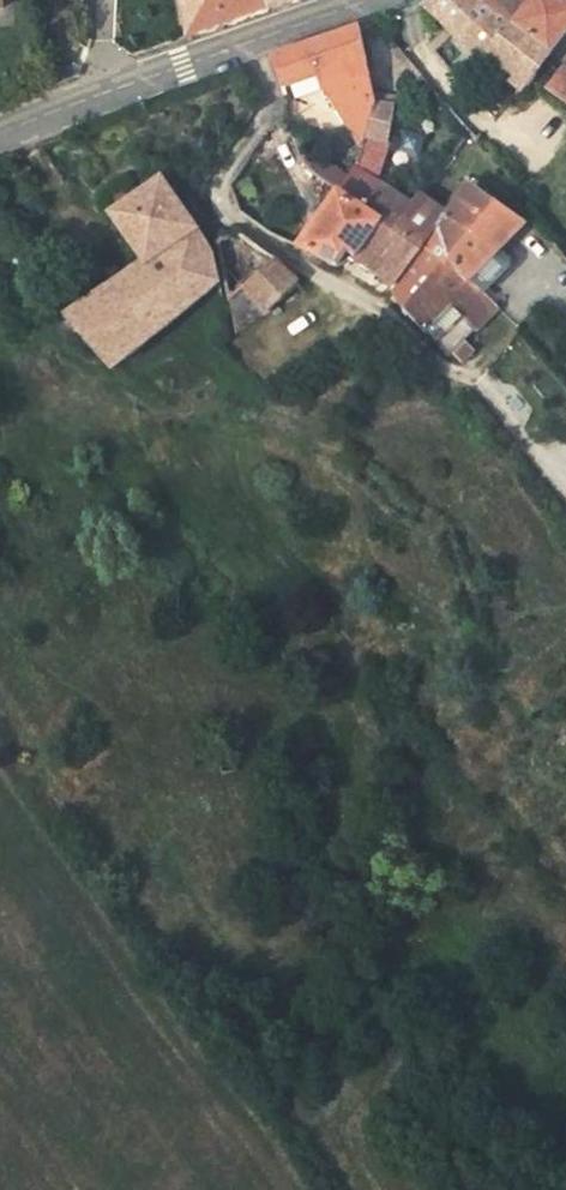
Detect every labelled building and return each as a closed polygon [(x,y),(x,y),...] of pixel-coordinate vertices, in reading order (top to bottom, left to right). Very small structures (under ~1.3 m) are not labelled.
[(277,6),(276,0),(183,0),(189,37),(277,6)] [(558,51),(486,0),(460,0),(428,16),(527,94),(539,77),(558,51)] [(486,0),(558,51),(565,39),(565,0),(487,0),(486,0)] [(290,88),(319,81),(366,162),(380,100),(380,96),(368,32),(279,65),(290,88)] [(390,141),(397,104),(380,100),(366,162),(362,171),(379,183),(390,141)] [(349,198),(357,182),(335,160),(326,164),(311,145),(305,129),(289,132),(300,154),(340,190),(349,198)] [(395,235),(416,210),(379,183),(362,171),(357,182),(349,198),(376,220),(395,235)] [(63,317),(108,368),(222,292),(211,257),(161,176),(110,206),(108,208),(142,263),(63,317)] [(474,178),(439,218),(419,248),(472,290),(526,223),(474,178)] [(376,220),(349,198),(340,190),(303,234),(325,257),(334,249),(343,256),(376,220)] [(419,248),(439,218),(420,204),(416,210),(395,235),(419,248)] [(400,311),(405,317),(434,355),(447,345),(452,351),(464,341),(458,335),(490,304),(472,290),(419,248),(395,235),(376,220),(343,256),(365,274),(387,293),(403,271),(418,286),(400,311)] [(287,266),(244,235),(230,249),(245,344),(304,286),(287,266)]
